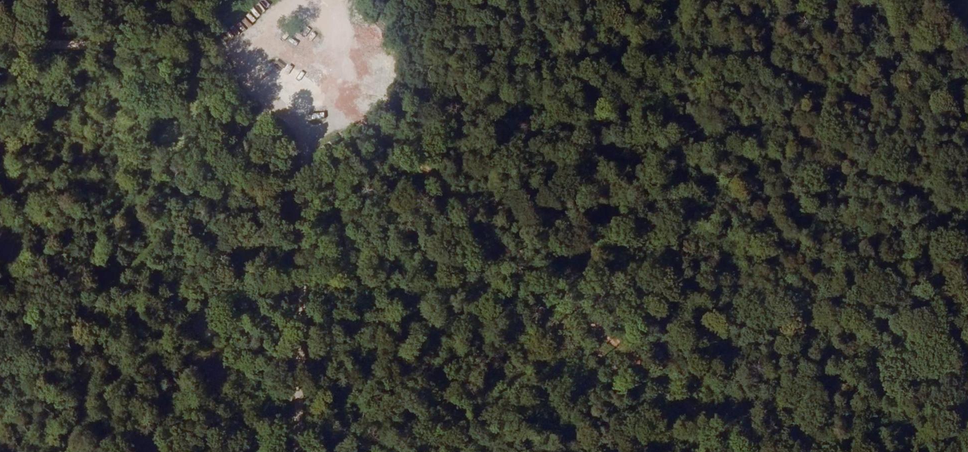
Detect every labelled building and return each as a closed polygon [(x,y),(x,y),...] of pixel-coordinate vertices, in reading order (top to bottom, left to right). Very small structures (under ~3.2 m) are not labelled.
[(277,62),(268,66),(273,75),(282,70),(277,62)] [(306,78),(311,81),(317,71),(312,68),(306,78)]
